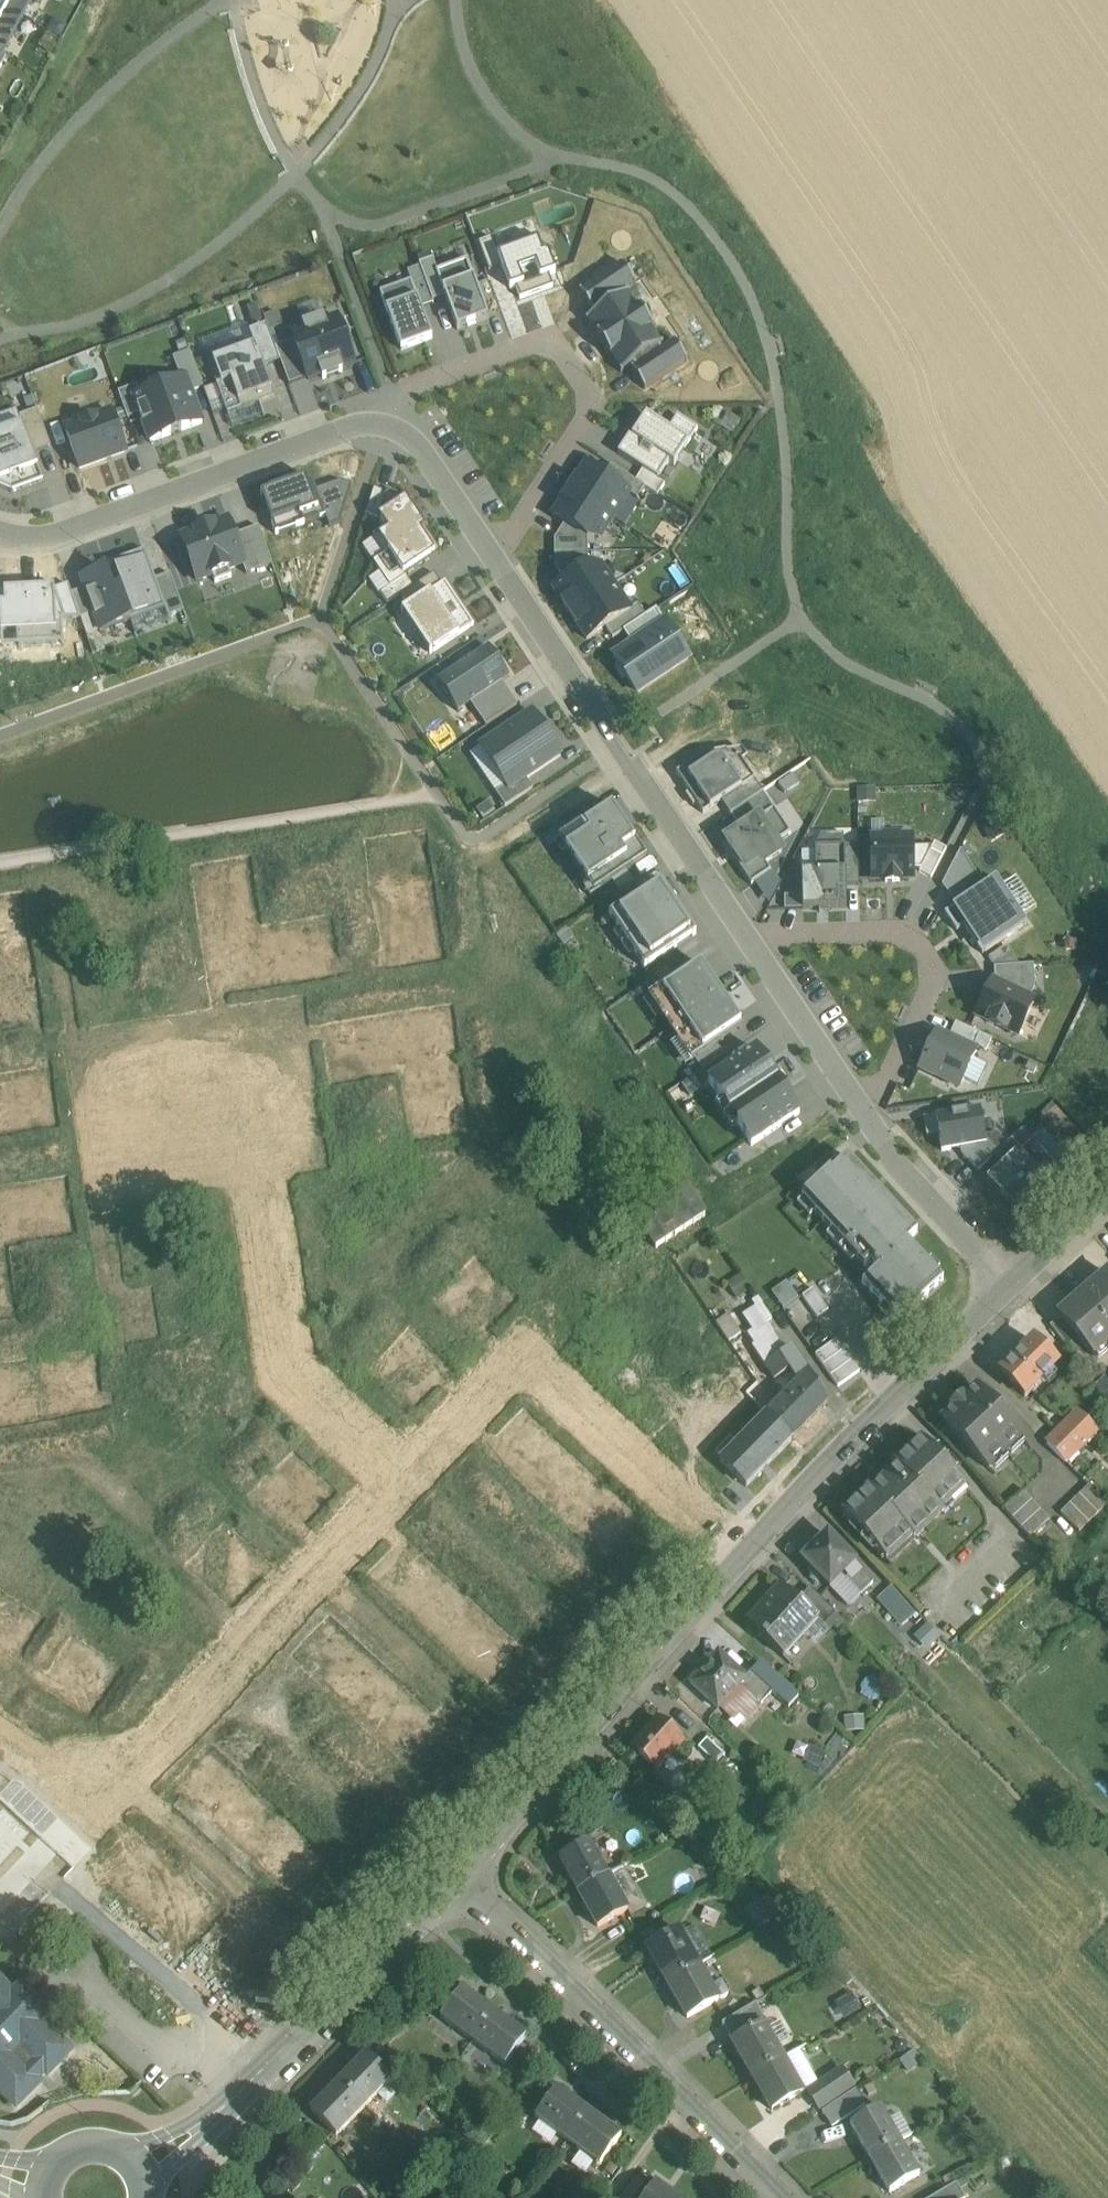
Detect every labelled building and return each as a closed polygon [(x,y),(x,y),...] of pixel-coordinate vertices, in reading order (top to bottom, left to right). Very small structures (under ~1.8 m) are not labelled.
[(24,19),(34,0),(0,0),(0,6),(24,19)] [(24,19),(0,6),(0,41),(9,46),(24,19)] [(9,46),(0,41),(0,56),(3,57),(9,46)] [(492,240),(479,244),(490,273),(502,269),(510,291),(516,289),(520,301),(553,289),(549,277),(556,275),(548,254),(543,256),(536,237),(496,252),(492,240)] [(433,303),(445,299),(436,273),(437,273),(433,261),(419,266),(420,268),(433,303)] [(436,273),(445,299),(458,332),(489,320),(467,262),(437,273),(436,273)] [(596,311),(598,314),(625,296),(623,293),(635,285),(623,266),(580,295),(593,313),(596,311)] [(411,283),(421,310),(434,306),(433,303),(420,268),(408,273),(411,283)] [(421,310),(411,283),(380,294),(401,352),(433,341),(421,310)] [(625,296),(598,314),(587,322),(598,338),(597,338),(611,358),(622,374),(633,367),(635,370),(632,372),(644,391),(687,362),(675,343),(662,352),(660,349),(663,347),(652,330),(653,330),(639,310),(638,310),(628,294),(625,296)] [(294,342),(308,379),(309,382),(322,377),(323,381),(343,374),(341,370),(354,365),(338,319),(325,324),(323,320),(304,327),(305,331),(292,336),(294,342)] [(250,331),(254,344),(255,344),(264,368),(280,362),(275,349),(267,325),(250,331)] [(308,379),(294,342),(275,349),(280,362),(289,386),(308,379)] [(255,344),(254,344),(208,361),(228,416),(275,399),(264,368),(255,344)] [(186,379),(191,394),(204,390),(191,354),(173,360),(181,381),(186,379)] [(181,381),(165,387),(166,391),(153,396),(151,392),(140,396),(134,398),(140,415),(151,444),(203,425),(191,394),(186,379),(181,381)] [(128,420),(140,415),(134,398),(140,396),(137,387),(118,394),(128,420)] [(38,411),(19,418),(22,425),(33,455),(51,448),(38,411)] [(112,414),(66,431),(80,470),(126,453),(112,414)] [(677,417),(668,432),(688,445),(698,431),(677,417)] [(668,432),(646,418),(633,437),(631,436),(618,455),(643,471),(658,481),(669,464),(674,467),(688,445),(668,432)] [(22,425),(0,433),(0,488),(13,494),(44,483),(33,455),(22,425)] [(604,478),(586,466),(569,492),(614,520),(630,496),(630,495),(604,478)] [(636,483),(611,467),(604,478),(630,495),(630,496),(637,500),(645,488),(636,483)] [(658,481),(643,471),(636,483),(645,488),(658,497),(665,486),(658,481)] [(311,476),(261,495),(276,536),(326,519),(330,528),(339,525),(351,486),(341,482),(317,492),(311,476)] [(373,538),(385,557),(426,530),(406,501),(402,504),(399,498),(375,490),(366,515),(378,519),(386,530),(373,538)] [(614,520),(569,492),(553,517),(565,525),(587,540),(601,540),(614,520)] [(228,521),(181,538),(198,582),(213,577),(215,584),(232,578),(229,571),(243,566),(244,565),(234,537),(228,521)] [(587,540),(565,525),(554,541),(554,554),(587,553),(587,540)] [(259,528),(234,537),(244,565),(243,566),(246,575),(273,565),(259,528)] [(442,555),(426,530),(385,557),(374,564),(390,589),(381,595),(388,606),(401,597),(414,589),(406,578),(442,555)] [(170,623),(169,618),(166,610),(156,581),(146,552),(108,565),(110,569),(106,571),(114,594),(120,592),(132,623),(131,623),(135,635),(170,623)] [(588,567),(587,553),(554,554),(554,566),(565,582),(588,567)] [(614,586),(601,567),(588,567),(565,582),(553,590),(570,616),(614,586)] [(85,591),(94,615),(100,634),(131,623),(132,623),(120,592),(114,594),(106,571),(81,580),(85,591)] [(401,597),(408,608),(442,586),(434,575),(414,589),(401,597)] [(166,610),(169,618),(185,613),(171,576),(156,581),(166,610)] [(402,612),(430,655),(474,626),(446,583),(442,586),(408,608),(402,612)] [(2,647),(64,644),(63,621),(81,620),(72,596),(69,585),(55,590),(4,593),(0,592),(0,625),(2,647)] [(614,586),(570,616),(587,641),(605,628),(613,640),(624,633),(646,618),(638,606),(631,612),(614,586)] [(94,615),(85,591),(72,596),(81,620),(94,615)] [(656,612),(646,618),(624,633),(632,645),(613,658),(637,693),(688,659),(656,612)] [(438,683),(458,713),(470,705),(502,684),(509,679),(489,649),(438,683)] [(517,707),(502,684),(470,705),(486,728),(517,707)] [(560,756),(532,714),(481,748),(507,787),(509,790),(525,779),(560,756)] [(705,755),(676,774),(703,815),(721,803),(754,781),(742,761),(736,765),(727,751),(705,755)] [(533,790),(525,779),(509,790),(507,787),(496,794),(505,808),(533,790)] [(721,803),(730,816),(763,794),(754,781),(721,803)] [(730,816),(741,832),(774,810),(763,794),(730,816)] [(611,807),(559,842),(594,895),(646,861),(611,807)] [(741,832),(727,842),(736,857),(733,859),(751,887),(772,874),(765,865),(782,854),(776,846),(791,836),(774,810),(741,832)] [(872,840),(872,880),(885,880),(886,884),(900,883),(900,880),(913,880),(913,871),(921,870),(932,848),(912,849),(912,839),(899,839),(899,837),(884,838),(884,840),(872,840)] [(935,844),(932,848),(921,870),(919,874),(931,880),(946,850),(935,844)] [(846,848),(846,887),(859,887),(858,847),(846,848)] [(801,853),(803,911),(847,910),(846,887),(846,848),(815,848),(815,853),(801,853)] [(942,886),(956,907),(985,888),(960,851),(942,886)] [(982,956),(1026,926),(996,881),(985,888),(956,907),(945,915),(957,933),(964,928),(982,956)] [(660,882),(609,917),(645,970),(696,936),(660,882)] [(700,965),(649,999),(692,1063),(743,1029),(700,965)] [(994,969),(995,984),(1029,1000),(1035,988),(1034,966),(994,969)] [(1005,1030),(1018,1037),(1034,1003),(1029,1000),(995,984),(992,984),(976,1017),(989,1023),(988,1025),(1004,1032),(1005,1030)] [(950,1036),(986,1052),(991,1041),(956,1025),(950,1036)] [(959,1088),(976,1053),(936,1035),(920,1070),(959,1088)] [(757,1051),(708,1083),(751,1148),(800,1115),(757,1051)] [(942,1153),(963,1149),(986,1145),(985,1137),(980,1111),(936,1118),(936,1117),(924,1120),(927,1138),(939,1136),(942,1153)] [(1003,1167),(1032,1140),(1023,1130),(1007,1145),(993,1157),(1003,1167)] [(986,1145),(963,1149),(964,1154),(979,1171),(993,1157),(1007,1145),(998,1135),(985,1137),(986,1145)] [(1059,1169),(1032,1140),(1003,1167),(986,1182),(1013,1211),(1059,1169)] [(847,1158),(831,1172),(829,1171),(803,1195),(818,1211),(815,1214),(831,1232),(833,1230),(858,1258),(857,1259),(866,1269),(870,1265),(877,1271),(862,1285),(883,1307),(886,1304),(901,1320),(943,1282),(908,1243),(918,1234),(847,1158)] [(1060,1316),(1078,1338),(1093,1356),(1107,1343),(1107,1276),(1060,1316)] [(803,1297),(818,1318),(828,1311),(813,1290),(803,1297)] [(763,1306),(758,1309),(757,1307),(743,1317),(752,1330),(750,1331),(751,1333),(747,1335),(755,1346),(755,1347),(774,1334),(767,1323),(772,1320),(763,1306)] [(1078,1338),(1062,1318),(1050,1327),(1066,1349),(1078,1338)] [(774,1334),(755,1347),(755,1346),(752,1348),(764,1367),(780,1357),(780,1356),(785,1352),(774,1334)] [(837,1340),(816,1355),(823,1366),(844,1351),(837,1340)] [(1058,1365),(1034,1341),(1025,1350),(1017,1358),(1001,1373),(1025,1397),(1058,1365)] [(829,1404),(792,1348),(785,1352),(780,1356),(780,1357),(790,1371),(797,1383),(783,1398),(809,1423),(829,1404)] [(852,1361),(844,1351),(823,1366),(831,1376),(852,1361)] [(780,1357),(764,1367),(774,1381),(790,1371),(780,1357)] [(852,1361),(831,1376),(839,1387),(859,1371),(852,1361)] [(1095,1387),(1107,1400),(1107,1374),(1095,1387)] [(977,1390),(965,1402),(962,1398),(952,1407),(955,1410),(943,1422),(989,1470),(1022,1438),(977,1390)] [(809,1423),(783,1398),(779,1402),(776,1400),(764,1412),(767,1416),(792,1440),(793,1440),(809,1423)] [(767,1416),(721,1462),(746,1487),(792,1440),(767,1416)] [(1066,1426),(1047,1445),(1066,1463),(1084,1445),(1066,1426)] [(898,1469),(873,1493),(871,1490),(844,1516),(886,1561),(912,1537),(914,1540),(942,1513),(940,1510),(965,1487),(923,1441),(896,1467),(898,1469)] [(1107,1505),(1089,1487),(1061,1514),(1079,1533),(1107,1505)] [(1023,1492),(1004,1510),(1030,1538),(1050,1521),(1023,1492)] [(828,1535),(816,1547),(813,1544),(802,1555),(805,1557),(803,1560),(830,1588),(843,1575),(861,1595),(869,1586),(873,1582),(828,1535)] [(869,1586),(861,1595),(868,1602),(876,1593),(869,1586)] [(908,1605),(891,1586),(879,1598),(895,1616),(908,1605)] [(783,1587),(760,1612),(758,1610),(749,1621),(765,1635),(763,1638),(783,1656),(817,1620),(818,1619),(798,1600),(783,1587)] [(836,1613),(810,1588),(798,1600),(818,1619),(817,1620),(824,1626),(836,1613)] [(0,1592),(0,1657),(12,1664),(41,1617),(0,1592)] [(930,1648),(942,1636),(929,1622),(916,1635),(930,1648)] [(120,1665),(74,1637),(46,1684),(91,1712),(120,1665)] [(745,1678),(719,1654),(692,1683),(719,1708),(740,1685),(762,1704),(773,1692),(751,1672),(745,1678)] [(659,1719),(633,1747),(657,1770),(683,1742),(659,1719)] [(725,1755),(707,1739),(698,1748),(716,1765),(725,1755)] [(589,1842),(559,1859),(578,1893),(609,1876),(589,1842)] [(609,1876),(578,1893),(598,1928),(628,1911),(609,1876)] [(678,1932),(648,1950),(668,1984),(698,1966),(678,1932)] [(698,1966),(668,1984),(688,2018),(718,2000),(698,1966)] [(0,1979),(0,2091),(16,2107),(72,2050),(43,2021),(46,2018),(17,1990),(14,1993),(0,1979)] [(473,2041),(494,2013),(463,1989),(442,2018),(473,2041)] [(505,2064),(525,2036),(494,2013),(473,2041),(486,2050),(476,2065),(490,2075),(501,2061),(505,2064)] [(764,2025),(733,2042),(753,2076),(783,2059),(764,2025)] [(390,2079),(366,2055),(339,2083),(364,2107),(390,2079)] [(783,2059),(753,2076),(772,2111),(802,2093),(783,2059)] [(842,2070),(809,2092),(820,2109),(853,2087),(842,2070)] [(364,2107),(339,2083),(312,2111),(337,2135),(364,2107)] [(568,2140),(589,2112),(557,2089),(537,2117),(568,2140)] [(880,2107),(850,2125),(870,2159),(900,2141),(880,2107)] [(599,2163),(620,2135),(589,2112),(568,2140),(599,2163)] [(900,2141),(870,2159),(889,2193),(919,2176),(900,2141)] [(932,2197),(965,2197),(956,2183),(932,2197)] [(657,2184),(646,2197),(676,2197),(657,2184)]
